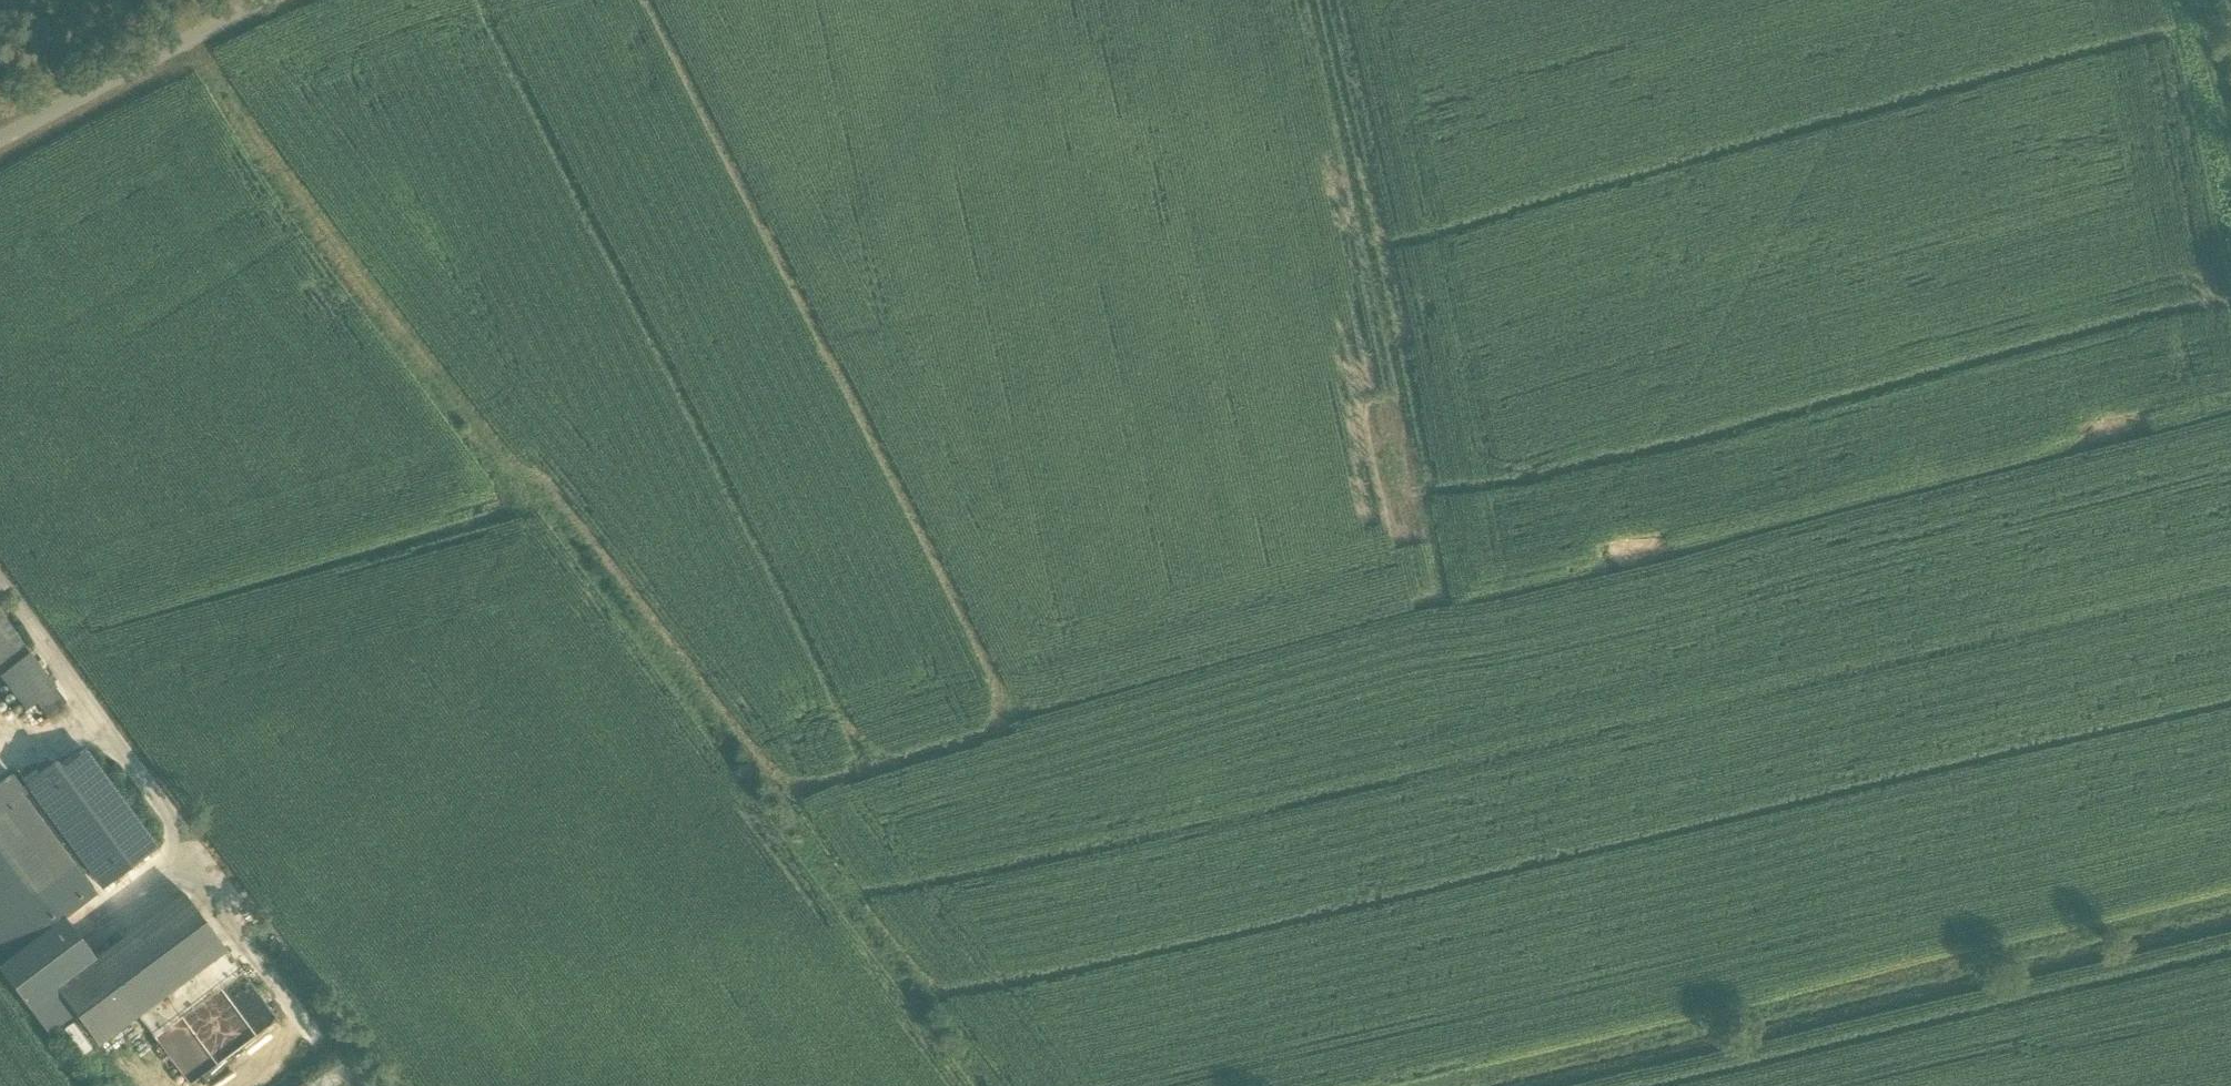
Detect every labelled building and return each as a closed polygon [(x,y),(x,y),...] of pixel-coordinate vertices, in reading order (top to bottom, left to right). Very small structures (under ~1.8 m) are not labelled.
[(17,638),(0,615),(0,679),(25,713),(56,690),(18,637),(17,638)] [(8,919),(81,866),(15,776),(0,787),(0,908),(8,919)] [(186,891),(57,986),(103,1046),(231,952),(186,891)]
